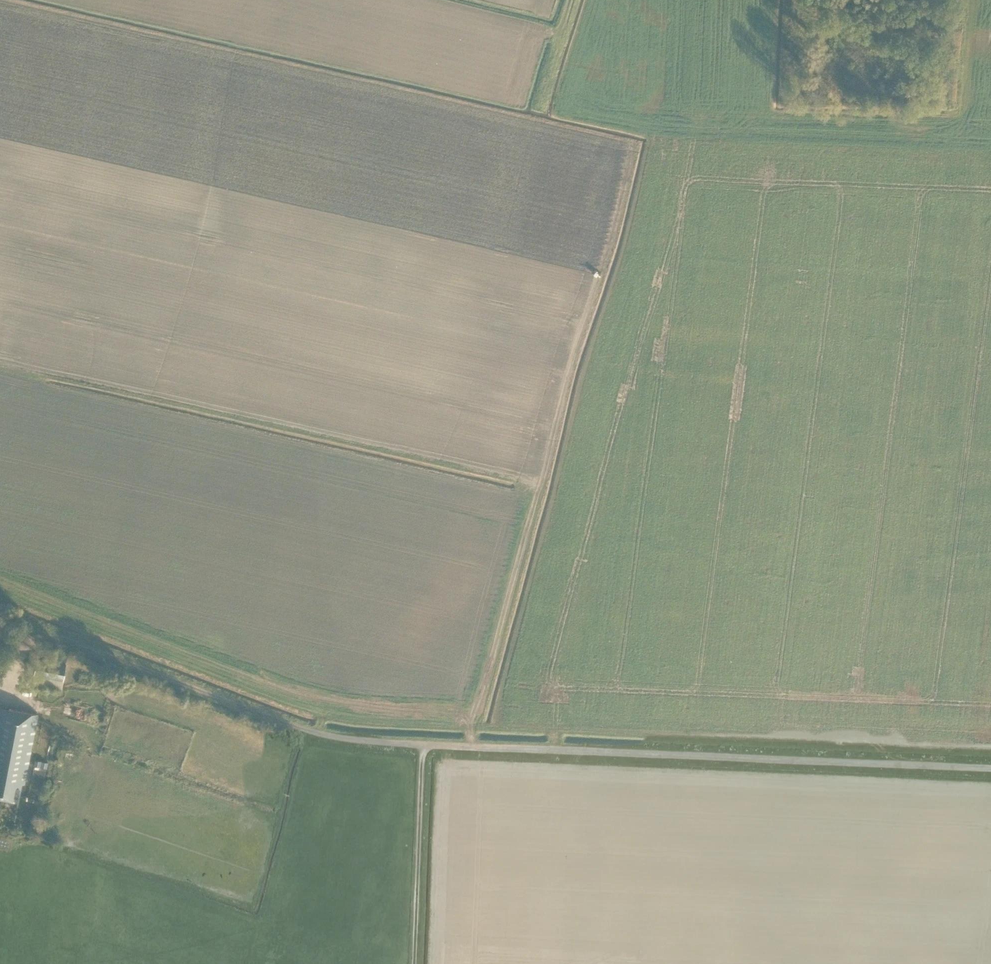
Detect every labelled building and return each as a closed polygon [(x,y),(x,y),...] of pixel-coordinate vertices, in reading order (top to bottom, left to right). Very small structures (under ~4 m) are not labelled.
[(66,664),(37,658),(34,674),(63,680),(66,664)] [(0,706),(0,797),(18,801),(22,784),(24,784),(39,714),(0,706)] [(34,765),(46,767),(47,761),(35,759),(34,765)]
